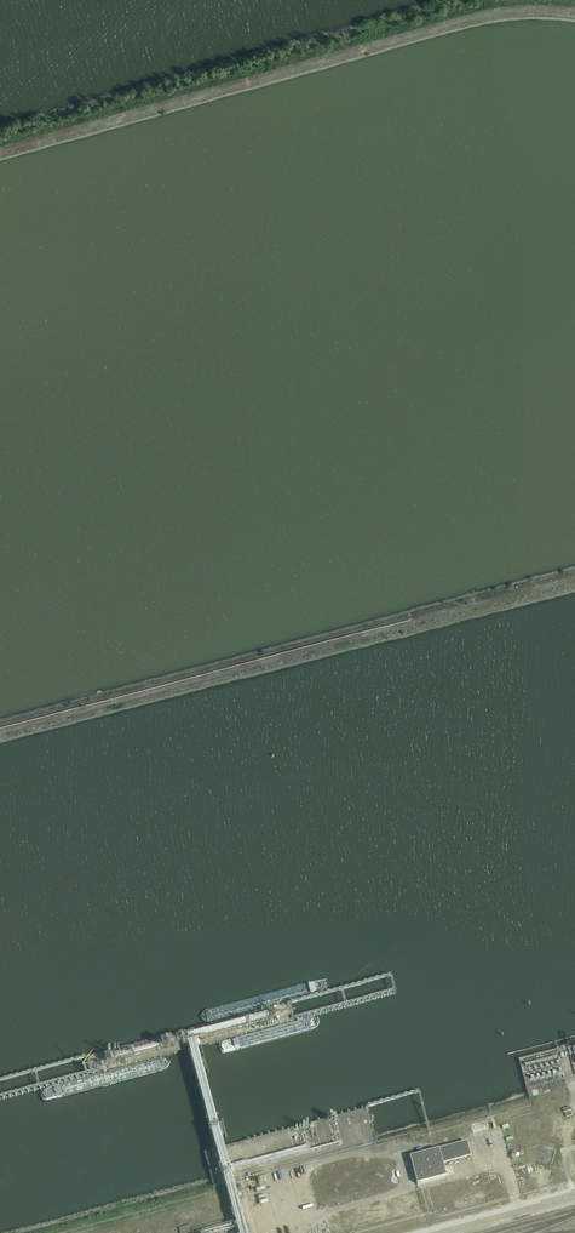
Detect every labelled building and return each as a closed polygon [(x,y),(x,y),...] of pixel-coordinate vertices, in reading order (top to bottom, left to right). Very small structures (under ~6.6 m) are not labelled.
[(417,1184),(446,1176),(443,1164),(470,1156),(466,1142),(410,1157),(417,1184)]
